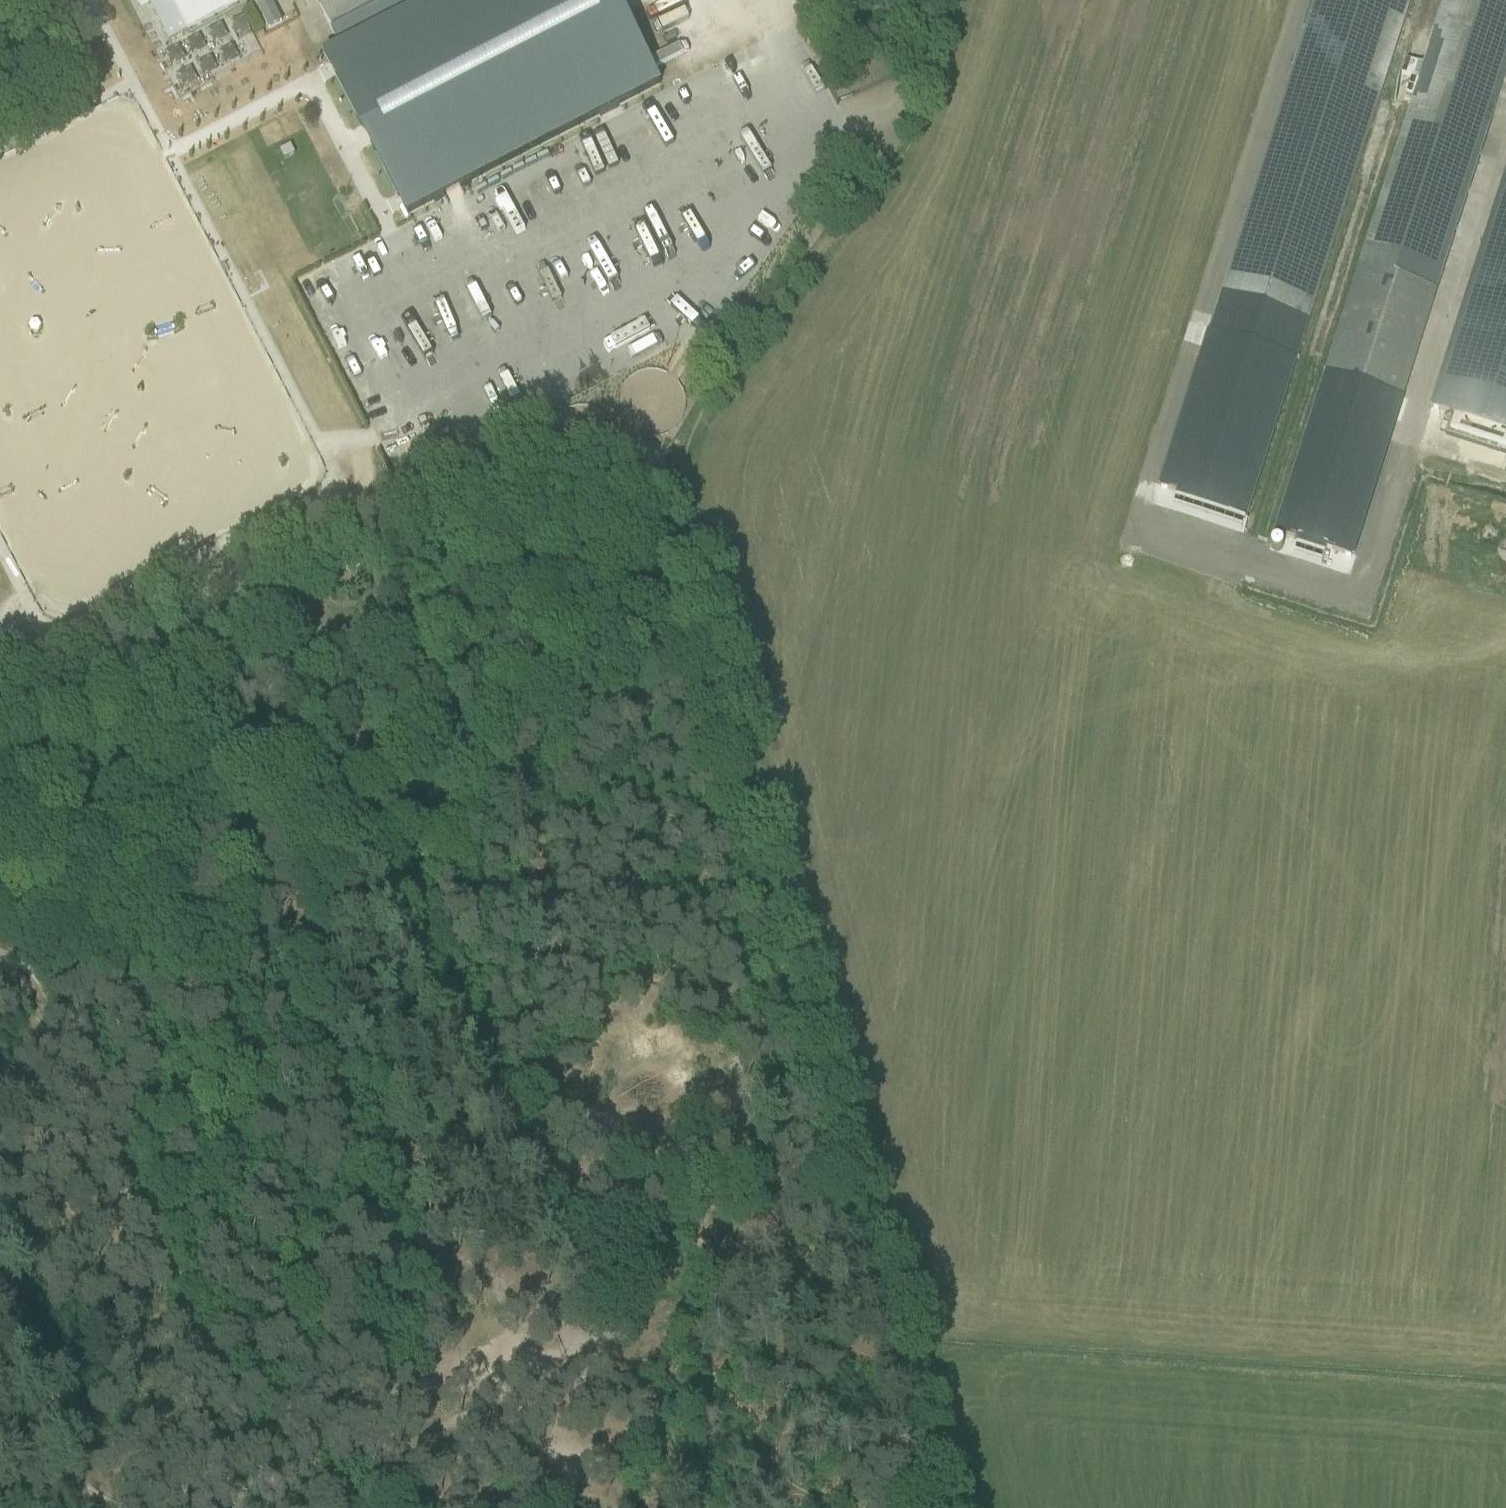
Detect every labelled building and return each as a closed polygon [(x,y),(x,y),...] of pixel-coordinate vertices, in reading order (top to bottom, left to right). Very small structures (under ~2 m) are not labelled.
[(168,44),(188,34),(190,37),(255,4),(263,0),(146,0),(168,44)] [(270,0),(263,0),(255,4),(269,30),(282,23),(270,0)] [(339,49),(433,0),(313,0),(339,49)] [(325,56),(408,217),(663,85),(619,0),(433,0),(339,49),(325,56)] [(1160,489),(1177,495),(1173,511),(1242,534),(1411,0),(1315,0),(1160,489)] [(1274,534),(1295,541),(1290,558),(1323,568),(1329,552),(1352,559),(1464,208),(1466,201),(1503,80),(1505,71),(1505,0),(1444,0),(1423,65),(1406,60),(1401,75),(1411,78),(1406,94),(1415,97),(1274,534)] [(1432,408),(1455,415),(1449,432),(1505,450),(1505,176),(1432,408)] [(662,1220),(657,1230),(668,1236),(674,1226),(662,1220)] [(594,1369),(588,1379),(597,1385),(604,1374),(594,1369)]
